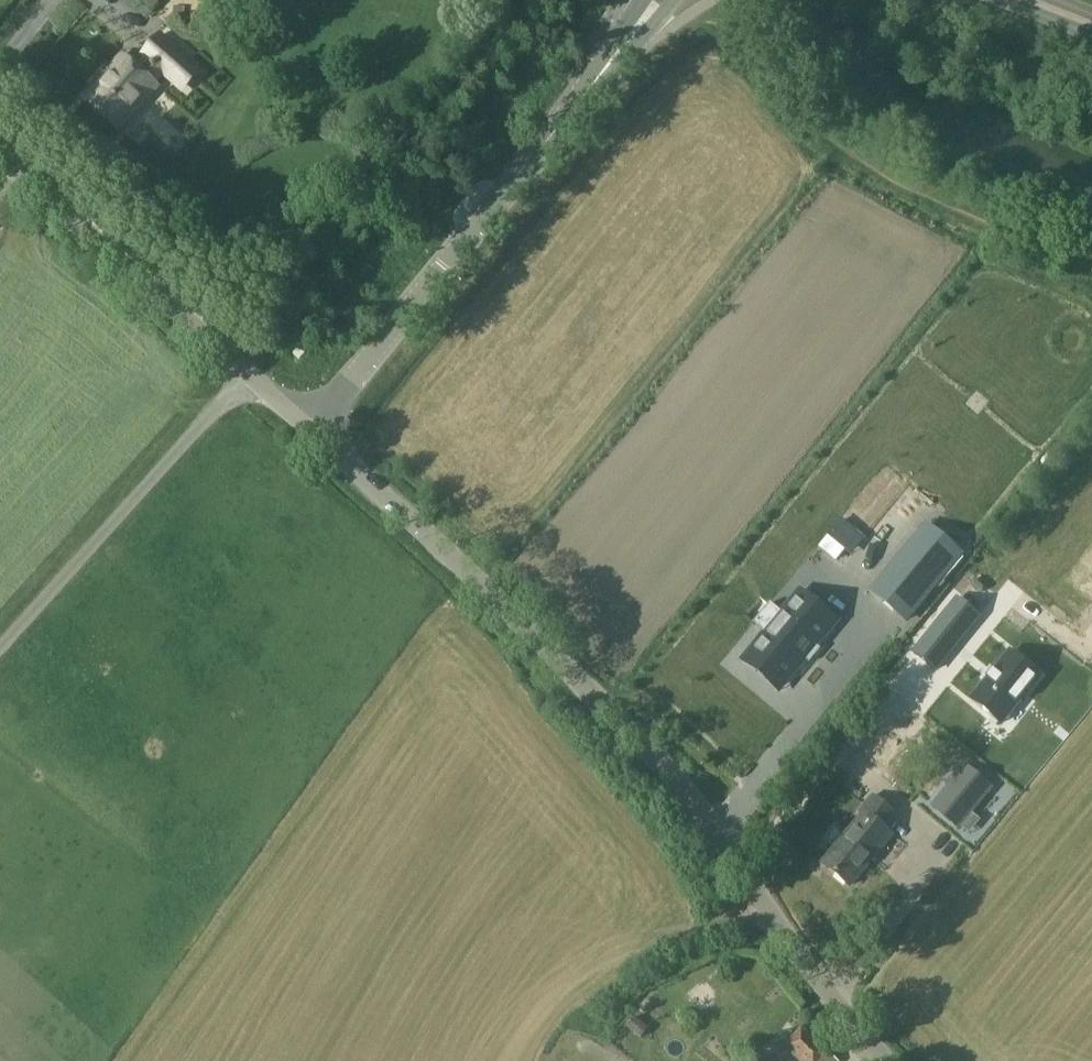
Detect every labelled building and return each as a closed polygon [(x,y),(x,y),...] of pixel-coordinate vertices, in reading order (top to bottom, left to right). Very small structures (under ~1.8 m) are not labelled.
[(123,57),(83,101),(122,135),(161,91),(157,88),(167,76),(184,93),(204,72),(164,34),(144,55),(156,66),(146,78),(123,57)] [(926,524),(869,591),(904,620),(961,553),(926,524)] [(788,589),(736,654),(782,689),(833,624),(788,589)] [(969,590),(934,630),(952,645),(987,605),(969,590)] [(1012,651),(974,691),(1011,726),(1049,683),(1012,651)] [(983,707),(905,803),(932,825),(1010,729),(983,707)] [(985,780),(961,807),(977,820),(1001,792),(985,780)] [(851,886),(892,836),(895,832),(887,825),(898,812),(876,793),(861,811),(864,813),(823,864),(851,886)] [(634,1019),(628,1027),(641,1038),(648,1030),(634,1019)] [(785,1046),(802,1060),(837,1060),(802,1028),(785,1046)]
